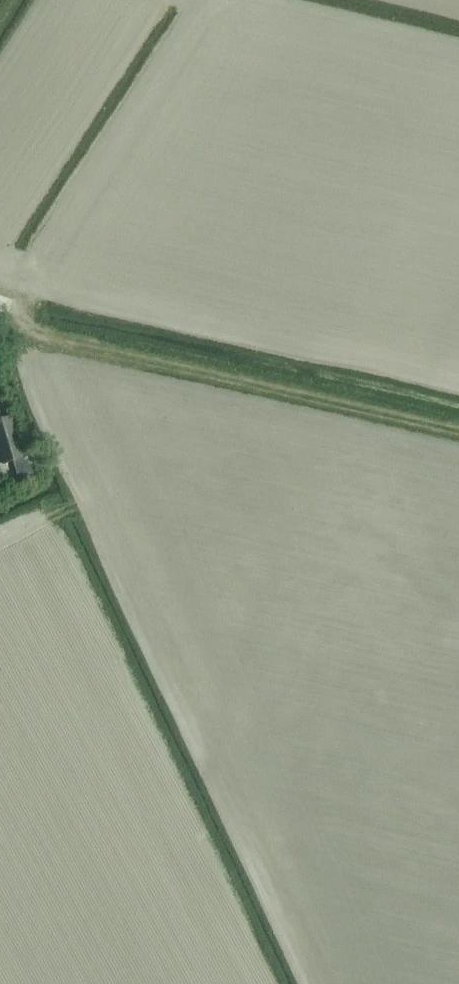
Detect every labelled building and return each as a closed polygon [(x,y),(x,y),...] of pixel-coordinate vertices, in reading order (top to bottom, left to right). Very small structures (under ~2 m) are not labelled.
[(4,465),(24,459),(12,420),(1,423),(0,418),(0,453),(4,465)]
